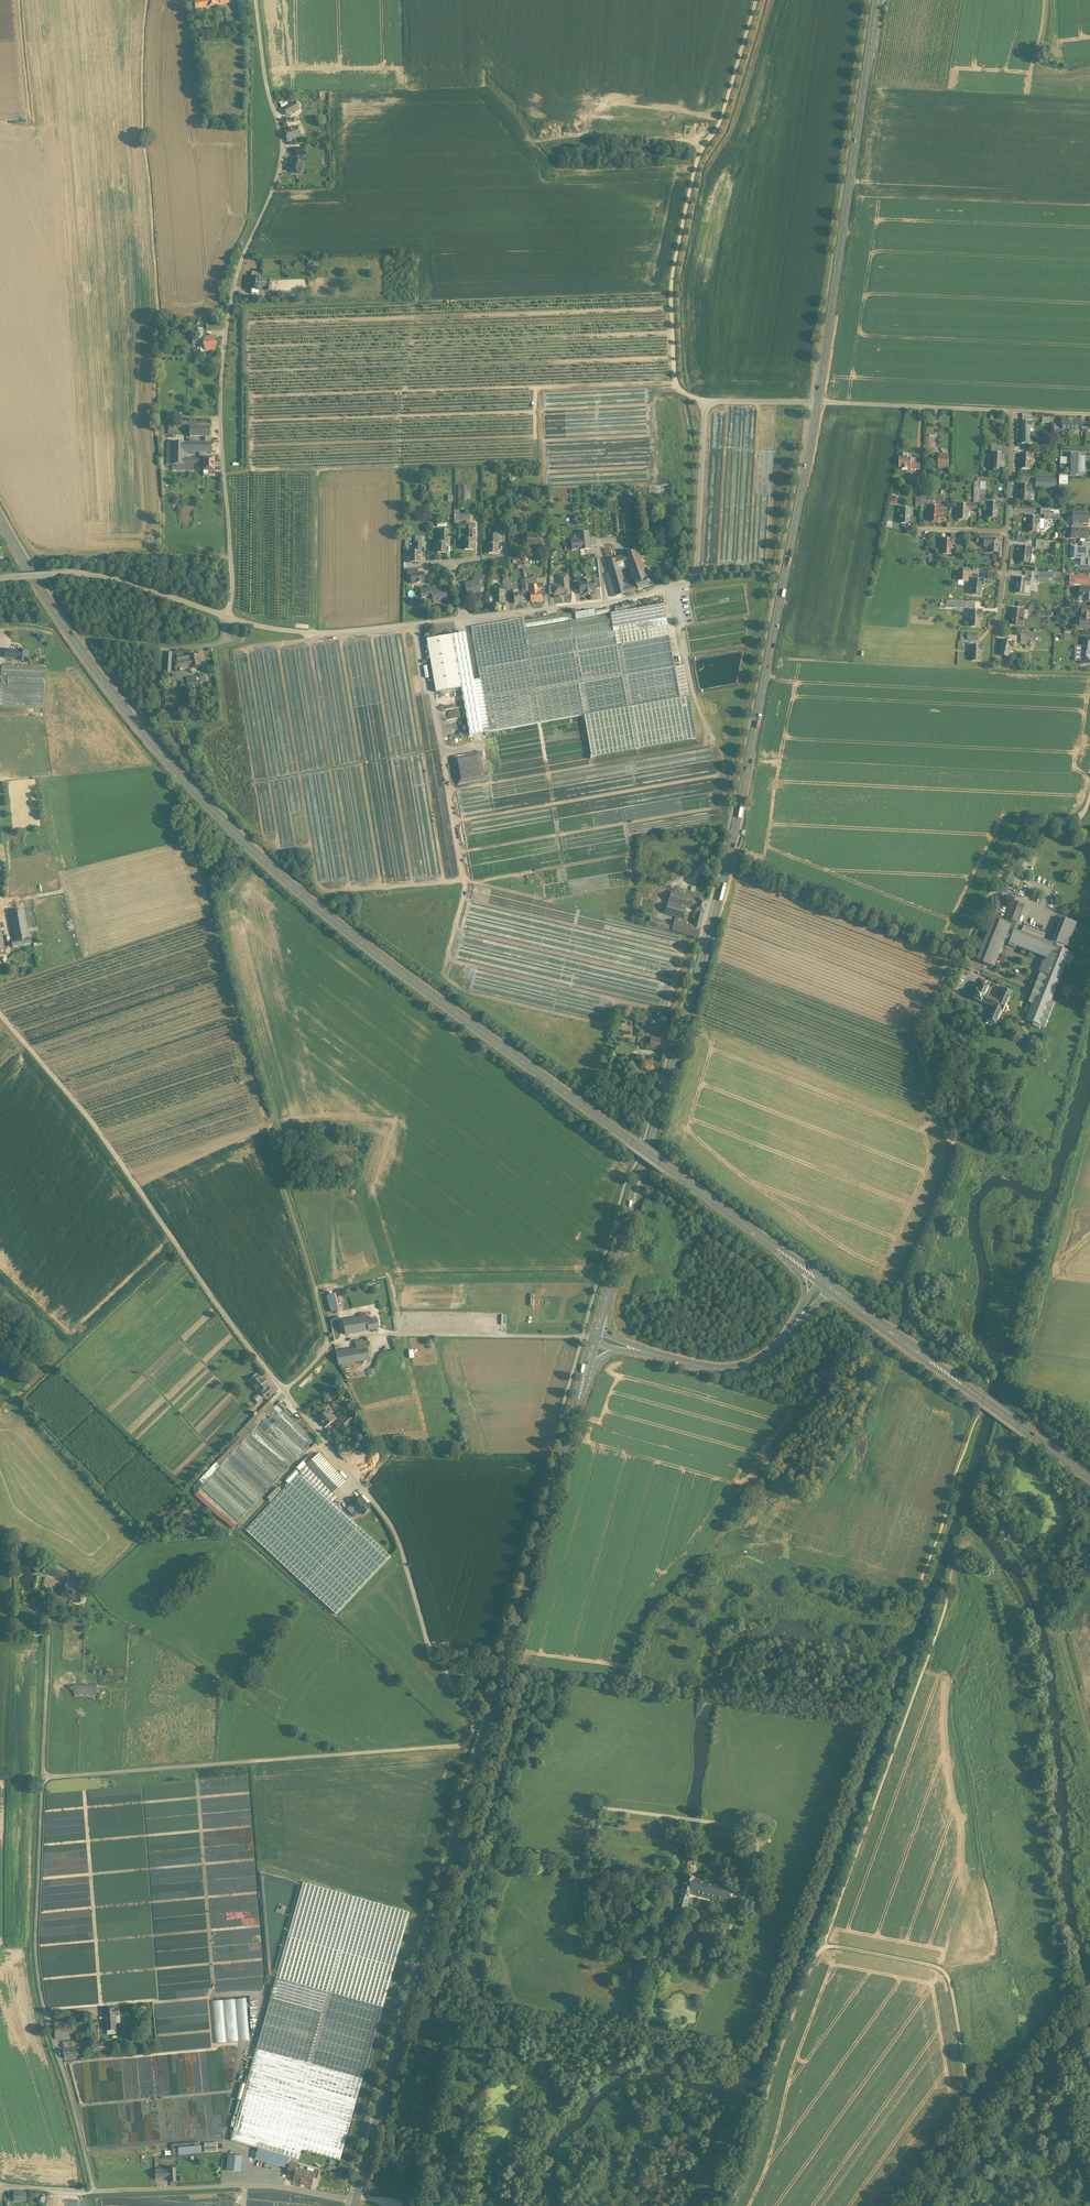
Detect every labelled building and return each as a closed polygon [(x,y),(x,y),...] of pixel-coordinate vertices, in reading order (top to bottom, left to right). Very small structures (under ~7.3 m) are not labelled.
[(194,2),(195,10),(226,4),(225,0),(226,0),(203,0),(194,2)] [(295,103),(284,109),(287,116),(299,109),(295,103)] [(297,127),(284,132),(287,141),(300,137),(297,127)] [(303,156),(297,156),(296,160),(294,160),(290,171),(293,172),(294,174),(296,174),(298,173),(300,174),(303,162),(302,162),(303,156)] [(261,274),(252,273),(251,278),(252,278),(250,289),(259,291),(260,286),(260,283),(262,283),(262,279),(261,279),(261,274)] [(214,338),(210,339),(209,338),(206,338),(204,345),(201,345),(201,352),(208,352),(208,351),(215,351),(216,344),(214,338)] [(1062,429),(1070,429),(1071,420),(1062,419),(1062,429)] [(1080,420),(1071,420),(1070,429),(1079,430),(1080,420)] [(1032,422),(1025,422),(1025,423),(1020,423),(1020,427),(1021,427),(1022,444),(1030,444),(1030,437),(1031,437),(1031,433),(1030,433),(1030,430),(1033,430),(1032,422)] [(210,427),(190,427),(190,437),(206,437),(211,437),(210,427)] [(185,442),(173,442),(172,465),(184,465),(184,458),(184,452),(185,442)] [(206,443),(185,442),(184,452),(211,453),(211,443),(206,443)] [(997,444),(991,444),(991,453),(994,453),(1001,453),(1001,447),(997,446),(997,444)] [(1001,454),(994,453),(993,471),(1000,471),(1001,468),(1001,469),(1004,469),(1005,455),(1002,455),(1002,456),(1001,456),(1001,454)] [(908,454),(903,454),(903,457),(900,457),(899,468),(902,468),(902,470),(908,470),(911,470),(911,462),(911,459),(908,458),(908,454)] [(1026,454),(1021,454),(1021,459),(1022,459),(1022,469),(1030,469),(1030,461),(1033,461),(1033,454),(1026,454)] [(1080,455),(1072,454),(1071,475),(1079,475),(1079,469),(1084,469),(1085,457),(1080,457),(1080,455)] [(949,456),(939,455),(939,463),(938,469),(948,469),(949,456)] [(204,458),(184,458),(184,465),(193,465),(194,465),(202,465),(202,469),(203,469),(204,458)] [(215,459),(204,458),(203,469),(203,472),(215,472),(215,459)] [(920,462),(911,462),(911,470),(920,470),(920,462)] [(1056,480),(1042,480),(1037,480),(1037,483),(1036,483),(1036,487),(1056,488),(1056,480)] [(670,495),(670,485),(650,485),(650,495),(670,495)] [(1032,485),(1025,485),(1025,486),(1020,485),(1020,490),(1021,490),(1020,500),(1029,501),(1029,493),(1032,493),(1032,485)] [(470,486),(458,486),(458,515),(465,515),(465,508),(470,508),(470,486)] [(994,503),(988,503),(988,508),(989,508),(989,518),(997,518),(998,508),(1000,508),(1000,503),(994,503)] [(964,505),(958,505),(958,509),(959,509),(959,520),(967,520),(968,512),(968,510),(970,510),(970,505),(964,504),(964,505)] [(974,505),(970,505),(970,510),(968,510),(968,512),(977,513),(977,505),(974,505)] [(945,507),(935,506),(935,507),(930,507),(930,511),(931,511),(930,522),(939,522),(939,512),(944,512),(945,507)] [(913,509),(906,508),(906,509),(901,509),(901,513),(902,513),(901,524),(910,524),(910,513),(912,513),(913,509)] [(1088,515),(1075,514),(1075,518),(1073,518),(1073,523),(1083,523),(1088,523),(1088,519),(1087,519),(1088,515)] [(458,515),(455,515),(455,523),(469,524),(470,524),(470,515),(465,515),(458,515)] [(1040,517),(1033,517),(1028,517),(1028,522),(1029,522),(1029,532),(1040,533),(1040,529),(1040,519),(1040,517)] [(1087,529),(1084,529),(1073,528),(1071,528),(1071,539),(1087,539),(1087,529)] [(578,539),(571,539),(572,551),(580,550),(580,551),(590,550),(590,546),(590,539),(589,533),(578,534),(578,539)] [(493,534),(493,543),(488,543),(488,549),(489,549),(488,554),(498,554),(498,544),(499,544),(500,534),(493,534)] [(541,535),(527,535),(527,547),(534,547),(534,546),(541,547),(542,547),(542,542),(542,535),(541,535)] [(469,539),(464,539),(464,545),(465,545),(464,550),(473,550),(473,540),(473,539),(469,539)] [(954,539),(948,539),(948,540),(942,539),(942,544),(943,544),(943,555),(951,555),(952,545),(954,545),(954,539)] [(990,539),(985,539),(984,547),(986,547),(986,548),(986,549),(987,550),(988,551),(989,551),(990,551),(990,553),(998,553),(998,547),(998,543),(995,539),(990,539)] [(1044,540),(1036,540),(1036,549),(1049,550),(1049,542),(1044,541),(1044,540)] [(442,542),(437,542),(437,548),(438,548),(437,553),(446,553),(446,545),(446,542),(442,542)] [(1033,548),(1026,547),(1026,548),(1021,547),(1020,552),(1021,552),(1020,562),(1031,564),(1033,548)] [(1075,547),(1075,559),(1081,559),(1081,565),(1089,565),(1089,547),(1082,547),(1075,547)] [(643,569),(636,551),(624,555),(629,566),(634,581),(635,581),(646,577),(643,569)] [(420,552),(410,552),(410,558),(411,558),(411,563),(419,563),(420,552)] [(624,555),(616,558),(619,570),(629,566),(624,555)] [(619,570),(616,558),(606,562),(613,585),(616,595),(626,593),(623,584),(619,570)] [(646,577),(635,581),(635,584),(637,589),(638,590),(653,584),(650,576),(647,568),(643,569),(646,577)] [(418,569),(408,570),(409,577),(411,577),(411,575),(418,574),(418,569)] [(962,572),(959,571),(958,576),(958,581),(968,582),(968,572),(962,572)] [(481,572),(474,574),(475,577),(476,582),(479,582),(479,584),(483,583),(481,572)] [(418,574),(411,575),(411,577),(412,581),(411,582),(414,584),(416,584),(417,583),(422,582),(424,582),(423,573),(418,574)] [(1088,584),(1088,574),(1078,574),(1078,577),(1070,576),(1070,583),(1081,584),(1088,584)] [(567,575),(558,576),(559,585),(553,586),(553,594),(554,595),(561,594),(564,594),(565,595),(569,595),(567,575)] [(1022,578),(1017,578),(1016,583),(1017,583),(1016,593),(1029,595),(1031,579),(1022,578)] [(978,580),(973,579),(972,584),(973,584),(972,595),(980,596),(982,585),(984,585),(985,580),(978,579),(978,580)] [(587,580),(583,581),(579,582),(580,590),(580,593),(584,593),(584,594),(588,593),(587,580)] [(594,580),(590,581),(590,580),(587,580),(588,593),(592,593),(592,592),(596,592),(595,589),(594,580)] [(632,581),(623,584),(626,593),(637,589),(635,584),(633,585),(632,581)] [(476,582),(465,585),(467,595),(473,594),(472,593),(481,591),(481,592),(479,584),(479,582),(476,582)] [(541,592),(537,592),(536,584),(529,585),(530,591),(531,602),(542,601),(541,592)] [(446,590),(434,592),(433,587),(420,590),(422,598),(428,596),(432,595),(434,603),(440,602),(439,600),(448,598),(446,590)] [(1081,588),(1081,590),(1080,590),(1079,591),(1078,593),(1079,594),(1081,594),(1080,596),(1086,596),(1086,601),(1089,602),(1089,589),(1081,588)] [(505,591),(493,591),(493,603),(505,603),(505,591)] [(522,593),(513,594),(514,604),(523,603),(523,602),(522,595),(522,593)] [(630,603),(614,606),(616,612),(631,609),(630,603)] [(675,667),(664,604),(610,613),(610,614),(525,629),(525,628),(572,620),(571,612),(524,621),(524,618),(471,627),(480,679),(489,732),(680,698),(675,667)] [(1025,610),(1017,609),(1017,610),(1013,609),(1012,614),(1013,614),(1012,624),(1023,626),(1025,610)] [(594,610),(575,613),(576,619),(595,616),(594,610)] [(982,611),(975,611),(970,611),(970,616),(971,616),(971,627),(980,627),(980,619),(982,619),(982,611)] [(1083,616),(1083,619),(1080,619),(1080,628),(1089,629),(1089,616),(1083,616)] [(469,735),(483,733),(473,681),(464,633),(452,635),(461,688),(469,735)] [(461,688),(452,635),(427,640),(436,693),(461,688)] [(1008,641),(1002,640),(1001,645),(1002,645),(1000,655),(1008,657),(1011,647),(1013,648),(1014,642),(1008,641)] [(983,645),(976,645),(976,646),(971,646),(971,651),(972,651),(972,661),(981,661),(981,651),(983,651),(983,645)] [(1081,647),(1080,661),(1080,663),(1081,664),(1082,665),(1083,665),(1084,665),(1086,664),(1086,663),(1089,664),(1089,647),(1084,647),(1081,647)] [(19,651),(6,649),(5,658),(10,659),(18,659),(19,651)] [(28,651),(19,650),(19,651),(17,661),(26,662),(28,651)] [(199,655),(189,656),(189,657),(191,668),(191,669),(201,668),(199,655)] [(189,657),(175,659),(176,671),(191,668),(189,657)] [(46,667),(2,665),(1,675),(46,677),(46,667)] [(683,665),(675,667),(680,698),(689,697),(683,665)] [(8,677),(8,684),(1,684),(0,699),(0,705),(44,708),(45,679),(8,677)] [(483,733),(489,732),(480,679),(473,681),(483,733)] [(454,756),(458,783),(486,778),(483,761),(471,762),(470,753),(454,756)] [(690,912),(694,913),(699,898),(671,890),(664,914),(683,919),(685,911),(686,911),(686,912),(689,913),(690,912)] [(693,924),(701,927),(708,900),(699,898),(694,913),(694,914),(696,914),(693,924)] [(1025,905),(1014,900),(1006,918),(1018,923),(1025,905)] [(23,902),(10,905),(10,912),(24,910),(24,906),(23,902)] [(24,906),(24,910),(28,929),(33,928),(29,905),(24,906)] [(16,942),(29,939),(28,933),(28,929),(24,910),(10,912),(16,942)] [(698,938),(701,927),(693,924),(674,919),(673,923),(651,917),(649,925),(698,938)] [(1058,930),(1052,944),(1043,941),(1045,934),(1024,926),(1021,933),(1014,931),(1013,934),(1008,932),(1011,925),(1001,921),(1002,920),(995,917),(994,919),(993,919),(992,923),(992,925),(991,925),(989,928),(990,929),(989,931),(989,930),(987,934),(988,934),(986,938),(984,942),(985,942),(984,944),(983,944),(982,948),(982,950),(981,950),(980,953),(980,954),(979,956),(986,959),(984,963),(994,967),(997,960),(997,961),(999,957),(998,956),(1000,953),(1002,949),(1001,949),(1003,945),(1005,941),(1009,943),(1009,945),(1009,946),(1010,944),(1015,946),(1015,948),(1016,948),(1017,946),(1018,947),(1022,948),(1026,950),(1030,951),(1034,953),(1037,954),(1038,954),(1040,955),(1044,957),(1047,958),(1046,962),(1044,961),(1040,972),(1041,973),(1031,997),(1029,1002),(1033,1004),(1026,1020),(1034,1023),(1041,1026),(1045,1027),(1044,1026),(1053,1004),(1054,1004),(1055,1003),(1051,1002),(1066,964),(1070,965),(1074,954),(1064,950),(1066,947),(1067,947),(1068,945),(1070,941),(1069,941),(1071,937),(1073,933),(1072,933),(1074,929),(1074,930),(1076,926),(1076,923),(1067,919),(1066,921),(1061,918),(1059,924),(1057,927),(1057,928),(1057,930),(1058,930)] [(16,942),(12,943),(13,948),(30,944),(29,939),(16,942)] [(999,1001),(985,995),(990,983),(984,980),(978,992),(975,999),(981,1002),(982,1002),(993,1007),(987,1021),(996,1025),(1002,1011),(1003,1012),(1012,992),(1004,989),(999,1001)] [(668,1041),(651,1038),(649,1037),(647,1043),(650,1044),(649,1049),(665,1053),(668,1041)] [(662,1064),(641,1058),(640,1062),(646,1063),(644,1069),(659,1073),(662,1064)] [(336,1294),(327,1296),(331,1312),(340,1310),(336,1294)] [(366,1313),(360,1314),(360,1318),(352,1319),(355,1333),(363,1331),(363,1330),(368,1329),(368,1330),(379,1328),(377,1319),(367,1321),(366,1313)] [(352,1319),(343,1321),(345,1335),(355,1333),(352,1319)] [(366,1339),(355,1341),(356,1349),(336,1352),(338,1365),(369,1360),(366,1339)] [(260,1376),(252,1383),(260,1393),(268,1386),(260,1376)] [(268,1386),(260,1393),(263,1397),(271,1389),(268,1386)] [(316,1399),(318,1401),(333,1389),(331,1387),(316,1399)] [(341,1396),(331,1403),(339,1413),(349,1405),(341,1396)] [(286,1408),(279,1402),(277,1405),(284,1411),(286,1408)] [(271,1404),(195,1486),(195,1495),(233,1528),(238,1523),(200,1488),(275,1407),(271,1404)] [(275,1407),(200,1488),(238,1523),(314,1440),(277,1405),(275,1407)] [(313,1412),(318,1418),(326,1412),(321,1405),(313,1412)] [(286,1408),(284,1411),(297,1423),(302,1418),(295,1412),(293,1414),(286,1408)] [(326,1412),(318,1418),(325,1427),(334,1419),(327,1411),(326,1412)] [(353,1420),(347,1413),(337,1423),(340,1425),(342,1423),(345,1427),(353,1420)] [(316,1449),(306,1457),(310,1461),(316,1456),(320,1453),(316,1449)] [(343,1484),(316,1456),(310,1461),(306,1465),(332,1493),(343,1484)] [(302,1461),(306,1465),(310,1461),(306,1457),(302,1461)] [(300,1472),(306,1465),(302,1461),(296,1468),(300,1472)] [(332,1493),(306,1465),(300,1472),(298,1474),(289,1484),(246,1530),(300,1581),(355,1523),(332,1502),(337,1498),(332,1493)] [(294,1470),(285,1480),(289,1484),(298,1474),(294,1470)] [(181,1497),(149,1526),(153,1530),(184,1501),(181,1497)] [(360,1498),(352,1507),(350,1505),(348,1507),(355,1514),(359,1510),(363,1515),(370,1508),(370,1506),(360,1498)] [(355,1514),(348,1507),(346,1510),(353,1517),(355,1514)] [(391,1557),(355,1523),(300,1581),(336,1615),(391,1557)] [(53,1569),(49,1568),(47,1574),(67,1581),(69,1575),(53,1569)] [(75,1587),(66,1584),(64,1590),(61,1589),(60,1594),(62,1594),(62,1596),(71,1599),(75,1587)] [(85,1590),(75,1587),(71,1599),(81,1602),(81,1600),(84,1601),(85,1597),(83,1596),(85,1590)] [(100,1689),(72,1688),(72,1693),(74,1693),(74,1697),(96,1698),(96,1694),(100,1694),(100,1689)] [(764,1819),(760,1817),(758,1822),(761,1822),(761,1823),(763,1823),(762,1825),(767,1827),(768,1822),(764,1821),(764,1819)] [(734,1889),(686,1877),(686,1875),(682,1890),(681,1890),(682,1891),(681,1894),(680,1894),(680,1895),(673,1917),(681,1920),(689,1893),(695,1894),(730,1903),(734,1889)] [(409,1912),(303,1883),(271,1998),(322,2012),(327,1992),(383,2007),(409,1912)] [(383,2007),(327,1992),(322,2012),(271,1998),(256,2049),(363,2078),(383,2007)] [(248,1998),(212,2001),(216,2045),(252,2042),(248,1998)] [(118,2009),(105,2010),(105,2016),(106,2016),(107,2030),(116,2029),(115,2015),(118,2015),(118,2009)] [(73,2024),(55,2026),(56,2039),(74,2037),(73,2024)] [(75,2041),(63,2042),(64,2058),(76,2057),(75,2041)] [(110,2044),(98,2045),(99,2055),(111,2054),(110,2044)] [(363,2078),(256,2049),(231,2141),(259,2149),(290,2157),(299,2160),(302,2150),(340,2160),(363,2078)] [(245,2085),(240,2084),(236,2100),(241,2101),(245,2085)] [(205,2142),(205,2152),(218,2152),(217,2141),(205,2142)] [(202,2146),(179,2147),(179,2156),(202,2154),(202,2146)] [(259,2149),(256,2158),(287,2167),(290,2157),(259,2149)] [(242,2156),(228,2154),(226,2171),(240,2172),(242,2156)] [(298,2164),(290,2162),(288,2171),(295,2173),(297,2168),(298,2164)] [(176,2168),(170,2168),(160,2169),(160,2174),(167,2174),(167,2179),(171,2179),(171,2182),(176,2182),(176,2168)] [(293,2181),(302,2183),(306,2170),(297,2168),(295,2173),(293,2181)] [(167,2174),(160,2174),(160,2169),(155,2169),(156,2180),(167,2179),(167,2174)] [(306,2170),(302,2183),(311,2186),(314,2177),(315,2173),(307,2171),(306,2170)] [(27,2191),(14,2191),(14,2200),(14,2201),(27,2202),(27,2191)]
